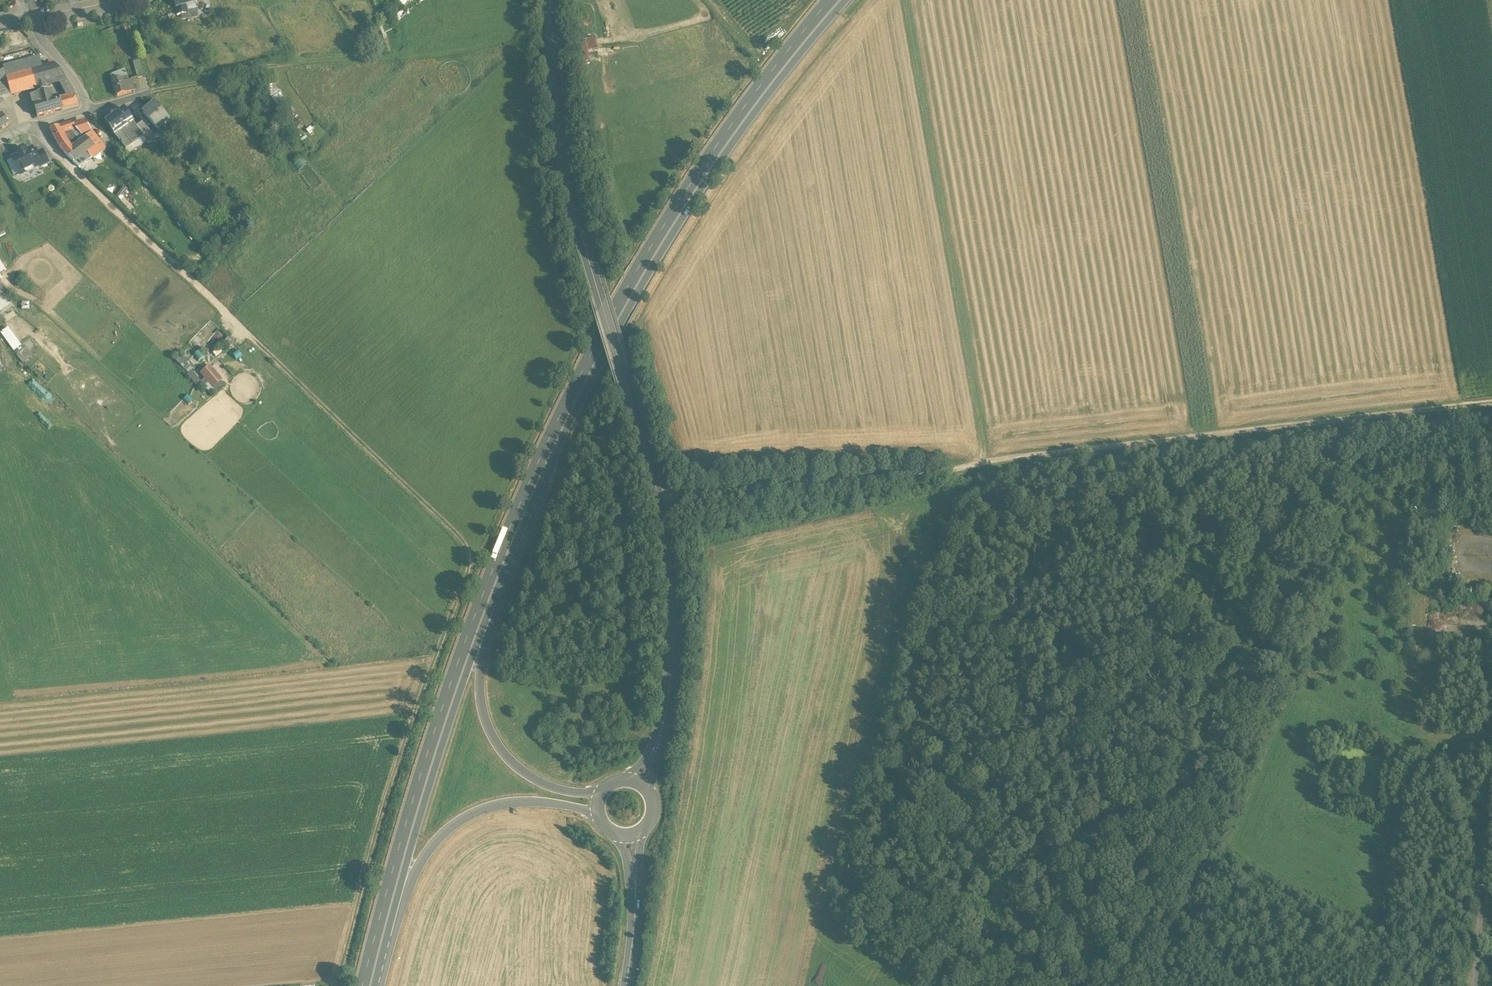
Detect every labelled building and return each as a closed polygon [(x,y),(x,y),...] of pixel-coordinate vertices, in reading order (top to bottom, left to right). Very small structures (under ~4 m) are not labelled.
[(177,15),(186,13),(187,13),(186,10),(197,8),(195,2),(195,0),(174,0),(177,15)] [(197,8),(186,10),(187,13),(186,13),(187,18),(198,16),(197,8)] [(129,26),(124,28),(129,42),(134,40),(129,26)] [(591,71),(587,50),(581,51),(584,72),(591,71)] [(39,57),(3,67),(4,70),(6,79),(42,69),(39,57)] [(141,59),(134,60),(139,76),(145,75),(141,59)] [(66,79),(55,65),(42,69),(47,85),(60,81),(66,80),(66,79)] [(42,69),(6,79),(11,96),(37,89),(47,86),(47,85),(42,69)] [(125,69),(117,72),(120,79),(126,77),(128,76),(125,69)] [(0,72),(0,99),(11,96),(6,79),(4,70),(0,72)] [(120,79),(112,82),(117,96),(131,92),(128,81),(126,77),(120,79)] [(75,96),(66,80),(60,81),(69,98),(75,96)] [(47,86),(37,89),(38,94),(49,91),(47,86)] [(38,94),(31,96),(37,117),(61,110),(59,101),(58,98),(51,100),(49,91),(38,94)] [(69,98),(59,101),(61,110),(79,105),(75,96),(69,98)] [(175,126),(155,103),(143,113),(158,130),(162,126),(168,132),(175,126)] [(136,126),(125,108),(105,122),(115,135),(114,136),(129,153),(147,142),(136,126)] [(0,117),(0,125),(2,128),(8,124),(3,115),(0,117)] [(84,122),(74,125),(82,134),(89,130),(84,122)] [(155,136),(143,122),(136,126),(147,142),(148,144),(157,138),(155,136)] [(72,123),(65,125),(69,130),(71,130),(82,142),(87,138),(82,134),(74,125),(72,123)] [(62,133),(59,127),(50,130),(60,147),(66,154),(71,150),(62,133)] [(171,144),(160,131),(155,136),(157,138),(166,148),(171,144)] [(92,159),(105,148),(94,133),(87,138),(94,146),(87,152),(92,159)] [(94,146),(87,138),(82,142),(80,143),(86,152),(87,152),(94,146)] [(86,152),(80,143),(74,148),(80,157),(86,152)] [(71,150),(66,154),(73,162),(80,157),(74,148),(71,150)] [(25,150),(17,154),(18,156),(12,159),(18,172),(19,174),(22,175),(25,173),(26,170),(39,164),(35,155),(32,149),(26,152),(25,150)] [(48,163),(43,151),(35,155),(39,164),(40,167),(48,163)] [(13,175),(18,172),(12,159),(11,158),(6,160),(13,175)] [(0,281),(0,310),(13,302),(0,281)] [(16,352),(23,346),(9,327),(1,333),(16,352)] [(18,355),(25,363),(34,355),(27,347),(18,355)] [(241,352),(235,347),(230,352),(236,357),(241,352)] [(193,370),(184,363),(180,368),(189,376),(193,370)] [(230,388),(217,373),(208,381),(221,396),(230,388)]
